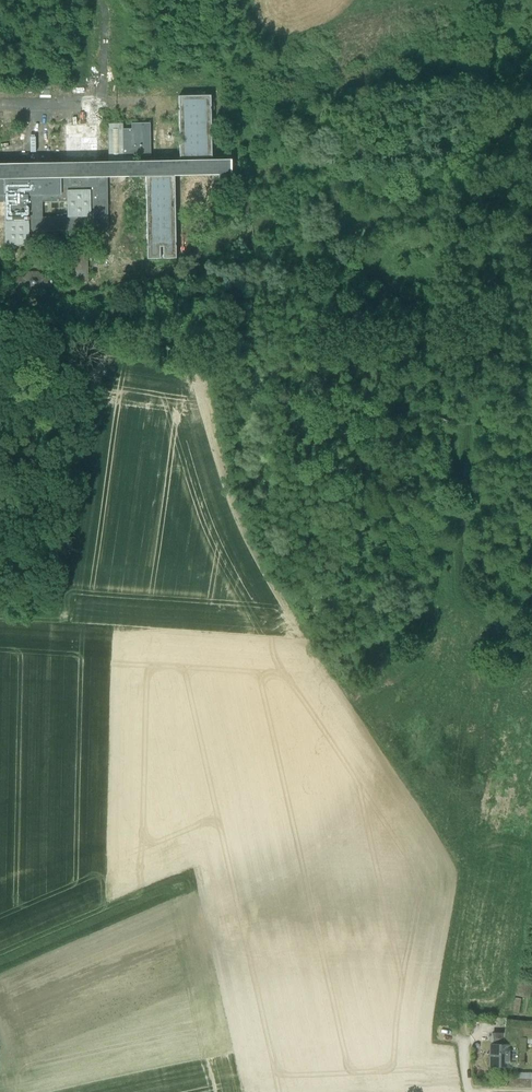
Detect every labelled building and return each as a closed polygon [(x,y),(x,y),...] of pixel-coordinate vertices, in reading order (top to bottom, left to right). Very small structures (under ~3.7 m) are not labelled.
[(122,124),(108,124),(109,161),(15,163),(0,163),(0,203),(5,203),(5,245),(29,245),(29,232),(108,230),(107,176),(146,175),(147,259),(160,259),(160,247),(163,247),(163,260),(176,260),(175,175),(219,174),(219,159),(212,159),(211,96),(179,97),(180,160),(132,161),(132,157),(151,157),(150,123),(132,124),(132,129),(123,130),(123,124),(122,124)] [(97,125),(65,126),(66,158),(98,158),(97,125)] [(231,159),(219,159),(219,174),(232,173),(231,159)] [(87,251),(66,252),(66,260),(72,260),(73,282),(87,282),(87,251)] [(56,285),(56,281),(51,281),(51,279),(43,279),(38,273),(30,273),(24,278),(15,278),(15,287),(17,287),(17,290),(22,290),(22,287),(24,287),(30,292),(38,292),(43,287),(51,287),(51,285),(56,285)] [(517,995),(526,997),(528,984),(519,982),(517,995)] [(506,1020),(504,1034),(525,1033),(527,1023),(506,1020)] [(525,1037),(525,1033),(504,1034),(496,1034),(496,1044),(492,1044),(491,1044),(490,1061),(491,1061),(491,1066),(523,1067),(523,1052),(525,1052),(525,1037)]
